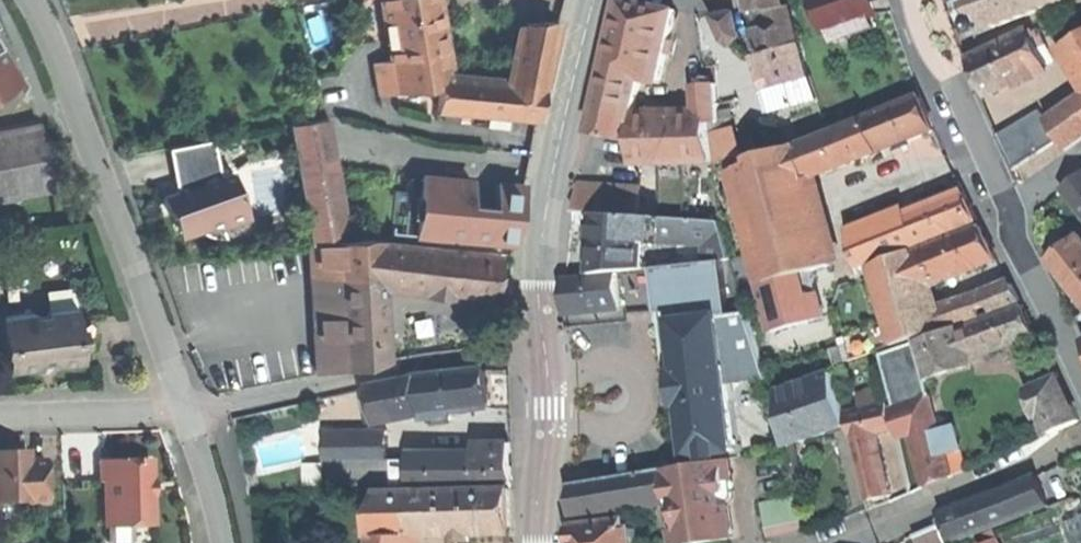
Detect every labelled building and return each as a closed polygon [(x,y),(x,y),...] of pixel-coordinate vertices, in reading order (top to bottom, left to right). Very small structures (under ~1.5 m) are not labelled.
[(439,0),(379,0),(389,62),(394,91),(439,84),(453,82),(452,76),(439,0)] [(675,8),(638,0),(619,0),(611,33),(609,43),(603,71),(640,79),(659,83),(675,8)] [(749,11),(780,8),(780,0),(748,0),(749,11)] [(826,34),(829,33),(871,19),(873,19),(867,0),(815,0),(826,34)] [(1049,18),(1058,35),(1080,23),(1080,2),(1049,18)] [(749,11),(752,31),(795,26),(790,8),(780,8),(749,11)] [(732,14),(716,17),(724,40),(732,47),(737,37),(732,14)] [(874,29),(871,19),(829,33),(832,43),(874,29)] [(519,25),(508,81),(544,84),(557,23),(519,25)] [(795,26),(752,31),(758,54),(798,43),(800,43),(795,26)] [(1048,67),(1031,32),(971,61),(979,79),(988,96),(1048,67)] [(1080,71),(1080,37),(1065,47),(1080,71)] [(761,73),(766,88),(807,76),(798,43),(758,54),(756,55),(761,73)] [(17,81),(0,50),(0,90),(17,81)] [(379,94),(394,91),(389,62),(374,64),(379,94)] [(590,131),(632,140),(633,116),(640,79),(603,71),(590,131)] [(807,76),(766,88),(772,109),(818,95),(812,75),(807,76)] [(508,81),(452,76),(453,82),(439,84),(437,109),(537,119),(544,84),(508,81)] [(686,160),(711,158),(709,121),(718,121),(717,111),(716,87),(700,88),(701,113),(695,113),(689,113),(678,114),(680,160),(686,160)] [(920,96),(866,116),(879,150),(934,129),(927,112),(920,96)] [(1048,121),(1061,141),(1067,150),(1080,141),(1080,100),(1048,121)] [(728,120),(728,111),(717,111),(718,121),(728,120)] [(1024,123),(1043,153),(1061,141),(1048,121),(1042,112),(1024,123)] [(633,162),(680,160),(678,114),(633,116),(632,140),(633,162)] [(866,116),(828,130),(840,165),(879,150),(866,116)] [(290,124),(310,246),(334,242),(332,233),(347,230),(328,118),(290,124)] [(51,191),(45,160),(38,121),(0,129),(0,201),(51,191)] [(1019,169),(1043,153),(1024,123),(999,140),(1019,169)] [(735,127),(713,133),(715,160),(742,153),(735,127)] [(828,130),(800,141),(809,177),(840,165),(828,130)] [(181,179),(183,191),(220,178),(212,140),(167,148),(173,180),(181,179)] [(832,263),(809,177),(800,141),(753,154),(755,161),(738,165),(768,280),(811,269),(832,263)] [(712,168),(711,158),(686,160),(686,169),(712,168)] [(183,191),(161,199),(166,213),(172,211),(174,219),(179,231),(197,225),(199,230),(206,234),(218,238),(226,238),(222,227),(248,218),(233,174),(220,178),(183,191)] [(395,234),(420,236),(425,177),(401,175),(395,234)] [(420,236),(514,245),(519,218),(524,189),(425,177),(420,236)] [(1065,189),(1080,209),(1080,177),(1075,181),(1065,189)] [(648,190),(578,185),(573,210),(595,212),(646,215),(648,190)] [(678,191),(648,190),(646,215),(658,216),(676,217),(678,191)] [(952,195),(964,224),(977,219),(970,203),(965,190),(952,195)] [(845,271),(964,224),(952,195),(867,229),(869,233),(850,240),(842,243),(845,251),(838,254),(845,271)] [(657,241),(658,216),(646,215),(595,212),(594,245),(593,273),(616,270),(626,269),(641,268),(643,240),(657,241)] [(676,217),(658,216),(657,241),(701,244),(705,262),(730,260),(720,219),(676,217)] [(980,224),(924,246),(938,282),(996,257),(989,242),(980,224)] [(1049,258),(1070,284),(1080,297),(1080,236),(1079,234),(1049,258)] [(388,361),(384,281),(382,242),(382,239),(366,237),(334,242),(336,283),(341,371),(388,361)] [(310,250),(312,285),(336,283),(334,242),(310,246),(310,250)] [(384,281),(423,289),(428,248),(382,242),(384,281)] [(924,246),(913,250),(925,286),(938,282),(924,246)] [(501,256),(428,248),(423,289),(495,298),(498,277),(501,256)] [(937,330),(937,329),(932,312),(925,286),(913,250),(912,248),(869,264),(894,345),(937,330)] [(705,262),(674,265),(677,291),(712,287),(716,316),(719,316),(727,383),(770,378),(730,260),(705,262)] [(677,291),(674,265),(653,267),(656,296),(677,294),(677,291)] [(616,270),(618,291),(628,290),(626,269),(616,270)] [(768,280),(757,283),(769,329),(824,315),(815,283),(811,269),(768,280)] [(619,305),(618,291),(616,270),(593,273),(565,276),(566,294),(566,310),(619,305)] [(932,312),(937,329),(1021,301),(1011,282),(932,312)] [(317,376),(341,371),(336,283),(312,285),(317,373),(317,376)] [(680,320),(716,316),(712,287),(677,291),(677,294),(680,320)] [(1024,304),(971,323),(982,353),(1035,335),(1029,319),(1024,304)] [(6,315),(11,370),(40,367),(40,362),(45,361),(45,355),(51,355),(52,366),(65,365),(81,363),(80,350),(78,335),(77,320),(76,309),(47,311),(47,318),(34,319),(34,313),(6,315)] [(680,320),(675,321),(681,372),(675,373),(677,390),(679,406),(684,405),(690,454),(734,449),(727,383),(719,316),(716,316),(680,320)] [(90,319),(77,320),(78,335),(92,334),(90,319)] [(957,326),(968,358),(982,353),(971,323),(971,321),(957,326)] [(926,373),(968,358),(957,326),(915,340),(926,373)] [(92,334),(78,335),(80,350),(93,348),(92,334)] [(486,369),(416,377),(421,415),(431,414),(447,412),(491,407),(489,388),(486,369)] [(778,390),(787,445),(795,443),(816,436),(847,425),(832,372),(778,390)] [(1058,375),(1034,386),(1048,433),(1079,419),(1058,375)] [(421,415),(416,377),(377,386),(378,421),(421,415)] [(930,395),(902,404),(910,433),(937,425),(930,395)] [(853,439),(876,434),(894,430),(889,407),(888,402),(847,411),(853,439)] [(910,433),(902,404),(889,407),(894,430),(896,438),(910,433)] [(449,423),(447,412),(431,414),(433,425),(449,423)] [(941,437),(937,425),(910,433),(926,485),(940,480),(953,474),(941,437)] [(954,425),(943,429),(945,436),(941,437),(953,474),(968,468),(954,425)] [(327,463),(379,462),(378,431),(327,432),(327,463)] [(388,431),(378,431),(379,462),(389,462),(388,431)] [(888,486),(876,434),(853,439),(865,491),(888,486)] [(480,460),(481,484),(513,484),(512,466),(510,441),(478,445),(480,460)] [(795,443),(787,445),(794,483),(803,481),(795,443)] [(25,458),(25,451),(3,452),(0,452),(0,459),(25,458)] [(45,501),(44,462),(25,463),(25,458),(0,459),(0,503),(45,501)] [(685,488),(668,495),(668,499),(671,520),(681,509),(722,504),(720,490),(726,489),(725,480),(732,474),(730,459),(682,467),(685,488)] [(389,462),(379,462),(379,486),(481,484),(480,460),(389,462)] [(104,480),(106,526),(151,524),(149,462),(126,463),(98,464),(99,480),(104,480)] [(379,486),(379,462),(327,463),(328,486),(379,486)] [(664,469),(668,495),(685,488),(682,467),(664,469)] [(668,495),(664,469),(641,473),(645,502),(668,499),(668,495)] [(645,502),(641,473),(573,483),(573,499),(573,514),(645,502)] [(735,497),(732,474),(725,480),(726,489),(720,490),(722,504),(729,503),(728,498),(735,497)] [(1005,487),(1016,517),(1049,505),(1038,475),(1005,487)] [(890,494),(888,486),(865,491),(867,499),(878,497),(890,494)] [(962,503),(973,533),(1016,517),(1005,487),(984,495),(962,503)] [(513,489),(419,491),(421,536),(515,533),(514,513),(513,489)] [(419,491),(382,492),(372,542),(377,542),(421,542),(421,536),(419,491)] [(794,495),(760,501),(766,534),(800,528),(794,495)] [(729,503),(722,504),(681,509),(671,520),(674,542),(689,542),(703,541),(734,537),(729,503)] [(953,540),(973,533),(962,503),(942,511),(953,540)] [(1065,520),(1072,542),(1080,542),(1080,515),(1065,520)] [(574,525),(575,542),(635,542),(633,527),(627,527),(627,519),(574,525)] [(916,535),(919,542),(945,542),(938,525),(916,535)] [(990,541),(999,537),(995,529),(986,533),(990,541)]
